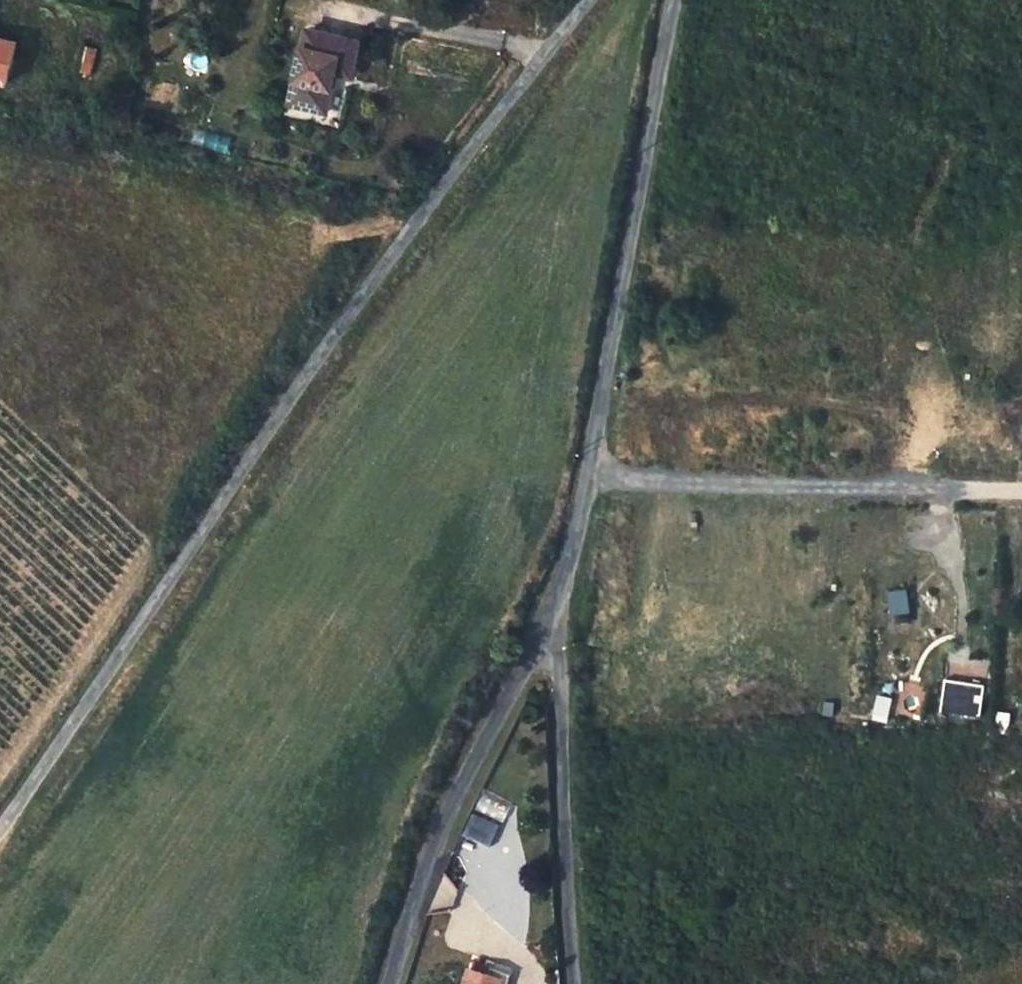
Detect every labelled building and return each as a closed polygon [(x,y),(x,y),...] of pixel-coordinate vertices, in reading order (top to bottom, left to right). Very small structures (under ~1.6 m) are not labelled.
[(356,33),(306,20),(288,95),(324,104),(333,64),(349,67),(356,33)] [(0,32),(0,76),(9,78),(18,37),(0,32)] [(930,614),(929,591),(905,590),(905,614),(930,614)] [(943,678),(939,712),(980,717),(984,683),(943,678)] [(483,791),(475,809),(506,822),(514,804),(483,791)] [(511,972),(523,930),(485,918),(473,961),(511,972)] [(457,983),(498,983),(502,973),(465,961),(457,983)]
